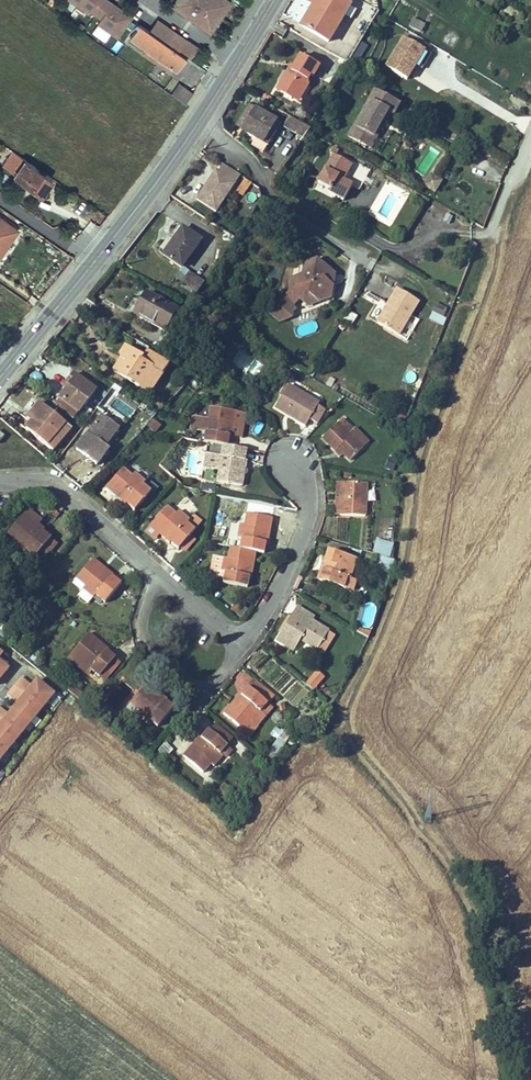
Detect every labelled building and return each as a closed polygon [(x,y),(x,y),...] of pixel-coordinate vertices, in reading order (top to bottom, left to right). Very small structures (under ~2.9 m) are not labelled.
[(78,3),(88,11),(91,7),(96,0),(80,0),(78,3)] [(91,7),(97,12),(105,0),(96,0),(91,7)] [(97,12),(103,16),(112,3),(108,0),(105,0),(97,12)] [(175,5),(213,31),(227,11),(223,8),(229,0),(179,0),(175,5)] [(229,0),(223,8),(227,11),(233,2),(229,0)] [(340,0),(320,0),(315,8),(340,23),(350,6),(340,0)] [(117,36),(131,16),(112,3),(103,16),(98,23),(117,36)] [(315,8),(313,6),(306,17),(309,19),(315,8)] [(340,23),(315,8),(309,19),(306,17),(301,26),(328,42),(340,23)] [(412,20),(410,29),(421,33),(424,23),(412,20)] [(177,71),(187,57),(169,45),(139,24),(130,38),(145,48),(170,65),(177,71)] [(177,33),(169,45),(187,57),(195,46),(177,33)] [(425,50),(403,37),(385,66),(407,79),(425,50)] [(367,46),(360,42),(352,55),(359,60),(367,46)] [(170,65),(145,48),(143,52),(167,69),(170,65)] [(308,85),(307,81),(310,76),(312,77),(319,66),(300,55),(293,68),(291,71),(288,70),(281,82),(285,85),(280,92),(280,93),(291,100),(291,99),(296,91),(302,95),(308,85)] [(285,85),(281,82),(276,90),(280,92),(285,85)] [(193,93),(180,84),(172,95),(185,104),(193,93)] [(399,104),(375,90),(354,127),(375,139),(382,127),(379,125),(382,120),(385,122),(390,113),(393,114),(399,104)] [(302,95),(296,91),(291,99),(297,103),(302,95)] [(266,95),(262,100),(268,103),(271,98),(266,95)] [(242,131),(255,109),(250,105),(236,127),(242,131)] [(270,129),(276,121),(255,109),(242,131),(254,139),(266,146),(275,132),(270,129)] [(303,139),(310,130),(289,116),(282,126),(303,139)] [(275,132),(280,124),(276,121),(270,129),(275,132)] [(370,149),(375,139),(354,127),(348,137),(370,149)] [(266,146),(254,139),(250,145),(262,153),(266,146)] [(341,175),(348,163),(335,155),(338,150),(333,147),(330,152),(333,154),(318,182),(330,189),(328,191),(344,200),(352,185),(343,180),(337,177),(339,174),(341,175)] [(15,174),(25,159),(13,151),(3,165),(15,174)] [(280,151),(273,152),(273,166),(281,166),(280,151)] [(52,178),(25,159),(15,174),(14,175),(37,190),(42,183),(47,186),(52,178)] [(351,164),(348,163),(341,175),(339,174),(337,177),(343,180),(351,164)] [(218,172),(216,171),(208,182),(210,183),(208,186),(207,184),(196,200),(215,212),(240,176),(223,165),(218,172)] [(441,181),(435,178),(433,183),(428,180),(424,185),(434,192),(441,181)] [(251,183),(244,179),(236,192),(242,197),(251,183)] [(42,183),(37,190),(41,193),(47,186),(42,183)] [(18,230),(0,218),(0,255),(18,230)] [(200,241),(182,228),(163,255),(181,268),(200,241)] [(316,260),(304,264),(302,275),(291,278),(289,291),(283,298),(293,306),(298,299),(309,295),(318,303),(330,298),(332,286),(323,279),(326,268),(316,260)] [(302,275),(304,264),(293,267),(291,278),(302,275)] [(183,284),(190,273),(182,267),(174,278),(183,284)] [(334,274),(326,268),(323,279),(332,286),(334,274)] [(196,294),(204,283),(190,273),(183,284),(196,294)] [(418,302),(397,289),(377,323),(398,335),(418,302)] [(176,311),(146,293),(134,314),(164,332),(176,311)] [(309,295),(298,299),(308,306),(318,303),(309,295)] [(293,306),(283,298),(272,302),(270,314),(280,322),(291,318),(293,306)] [(446,309),(435,303),(432,311),(443,317),(446,309)] [(243,348),(247,340),(234,333),(230,341),(243,348)] [(121,356),(120,358),(125,362),(117,374),(138,387),(144,377),(154,384),(168,365),(146,351),(142,358),(125,346),(119,355),(121,356)] [(241,349),(231,363),(253,378),(263,364),(241,349)] [(125,362),(120,358),(112,370),(117,374),(125,362)] [(95,391),(74,374),(67,383),(70,386),(67,389),(60,398),(79,412),(95,391)] [(144,377),(138,387),(148,393),(154,384),(144,377)] [(287,387),(285,385),(279,395),(282,396),(287,387)] [(282,396),(275,407),(285,413),(286,411),(299,418),(297,421),(297,422),(305,427),(309,420),(317,424),(325,410),(318,406),(319,404),(288,386),(287,387),(282,396)] [(60,398),(55,405),(73,420),(79,412),(60,398)] [(71,429),(39,403),(26,419),(31,423),(26,429),(53,452),(71,429)] [(146,407),(141,404),(138,408),(143,412),(146,407)] [(204,418),(201,431),(205,432),(203,442),(207,443),(222,446),(227,447),(229,437),(241,438),(245,414),(210,407),(208,418),(204,418)] [(286,411),(285,413),(297,421),(299,418),(286,411)] [(118,429),(101,416),(76,450),(97,465),(108,450),(104,447),(118,429)] [(204,418),(193,416),(191,430),(201,431),(204,418)] [(153,420),(148,426),(155,432),(160,426),(153,420)] [(340,421),(322,438),(336,451),(338,448),(343,453),(351,460),(363,448),(349,434),(351,432),(340,421)] [(122,432),(118,429),(104,447),(108,450),(122,432)] [(368,443),(354,429),(351,432),(349,434),(363,448),(368,443)] [(207,443),(206,454),(217,456),(220,456),(222,446),(207,443)] [(245,461),(247,450),(227,447),(222,446),(220,456),(217,456),(214,469),(219,470),(216,482),(242,487),(245,474),(240,473),(241,470),(245,471),(247,461),(245,461)] [(214,469),(217,456),(206,454),(203,467),(214,469)] [(123,468),(106,488),(125,505),(126,504),(134,511),(150,492),(143,485),(145,482),(135,473),(132,476),(123,468)] [(367,484),(336,482),(335,515),(365,516),(367,484)] [(201,484),(200,491),(214,493),(215,487),(201,484)] [(366,493),(367,503),(375,502),(374,492),(366,493)] [(167,507),(150,527),(159,535),(162,532),(165,534),(162,537),(169,543),(170,542),(178,549),(180,546),(190,536),(195,530),(187,523),(189,521),(189,520),(179,511),(176,515),(167,507)] [(27,510),(24,513),(34,522),(31,525),(33,527),(36,524),(37,525),(40,521),(27,510)] [(34,522),(24,513),(7,534),(16,541),(13,544),(24,553),(26,551),(34,557),(50,538),(42,531),(43,530),(37,525),(36,524),(33,527),(31,525),(34,522)] [(242,539),(240,549),(256,552),(264,554),(266,543),(267,544),(269,534),(265,533),(265,530),(270,531),(272,518),(247,513),(244,525),(241,524),(238,538),(242,539)] [(189,521),(187,523),(195,530),(202,522),(194,514),(189,520),(189,521)] [(241,524),(232,522),(229,536),(238,538),(241,524)] [(150,527),(145,532),(155,540),(159,535),(150,527)] [(194,540),(190,536),(180,546),(185,550),(194,540)] [(56,543),(50,538),(34,557),(38,561),(45,552),(47,554),(56,543)] [(253,564),(256,552),(240,549),(230,547),(228,559),(224,558),(221,572),(225,572),(223,583),(247,587),(249,577),(251,577),(253,568),(248,567),(249,564),(253,564)] [(24,553),(18,560),(26,567),(34,557),(26,551),(24,553)] [(355,560),(328,551),(325,563),(324,563),(326,564),(321,580),(344,587),(347,578),(349,579),(355,560)] [(377,555),(374,568),(391,573),(394,560),(377,555)] [(113,575),(93,558),(76,578),(85,586),(83,589),(93,598),(95,595),(104,603),(121,584),(112,576),(113,575)] [(317,579),(321,580),(326,564),(324,563),(325,563),(323,562),(317,579)] [(349,579),(347,578),(344,587),(353,590),(356,581),(349,579)] [(248,608),(237,601),(232,609),(242,616),(248,608)] [(314,618),(296,607),(276,640),(294,651),(301,638),(304,640),(303,642),(317,650),(328,632),(312,621),(314,618)] [(358,628),(357,631),(368,638),(371,632),(358,628)] [(335,635),(328,632),(317,650),(323,654),(335,635)] [(115,659),(115,658),(107,651),(109,650),(89,633),(72,653),(81,661),(78,664),(89,673),(91,670),(99,677),(100,676),(115,659)] [(72,653),(68,658),(87,674),(89,673),(78,664),(81,661),(72,653)] [(120,663),(115,659),(100,676),(105,681),(120,663)] [(8,669),(0,662),(0,679),(8,669)] [(316,672),(306,684),(313,690),(323,677),(316,672)] [(54,695),(37,681),(32,687),(21,677),(7,694),(18,704),(9,715),(0,708),(0,760),(54,695)] [(273,697),(254,681),(248,687),(267,703),(273,697)] [(157,691),(147,683),(130,703),(139,710),(136,713),(147,723),(149,720),(157,727),(173,708),(165,701),(167,699),(159,693),(156,696),(154,694),(157,691)] [(81,693),(72,686),(68,691),(76,698),(81,693)] [(267,703),(248,687),(241,696),(239,694),(233,702),(236,705),(235,707),(231,704),(223,714),(243,731),(251,722),(254,724),(263,714),(260,712),(267,703)] [(81,693),(76,698),(87,707),(91,702),(81,693)] [(139,710),(130,703),(126,708),(134,715),(136,713),(139,710)] [(251,722),(243,731),(250,736),(273,708),(267,703),(260,712),(263,714),(254,724),(251,722)] [(215,725),(210,731),(227,746),(232,739),(215,725)] [(195,749),(191,746),(183,756),(203,773),(211,764),(214,767),(223,756),(220,754),(227,746),(210,731),(208,730),(201,738),(200,737),(193,744),(197,747),(195,749)] [(157,752),(166,759),(173,749),(164,743),(157,752)] [(232,750),(227,746),(220,754),(223,756),(225,758),(232,750)] [(232,791),(225,785),(217,795),(224,800),(232,791)]
